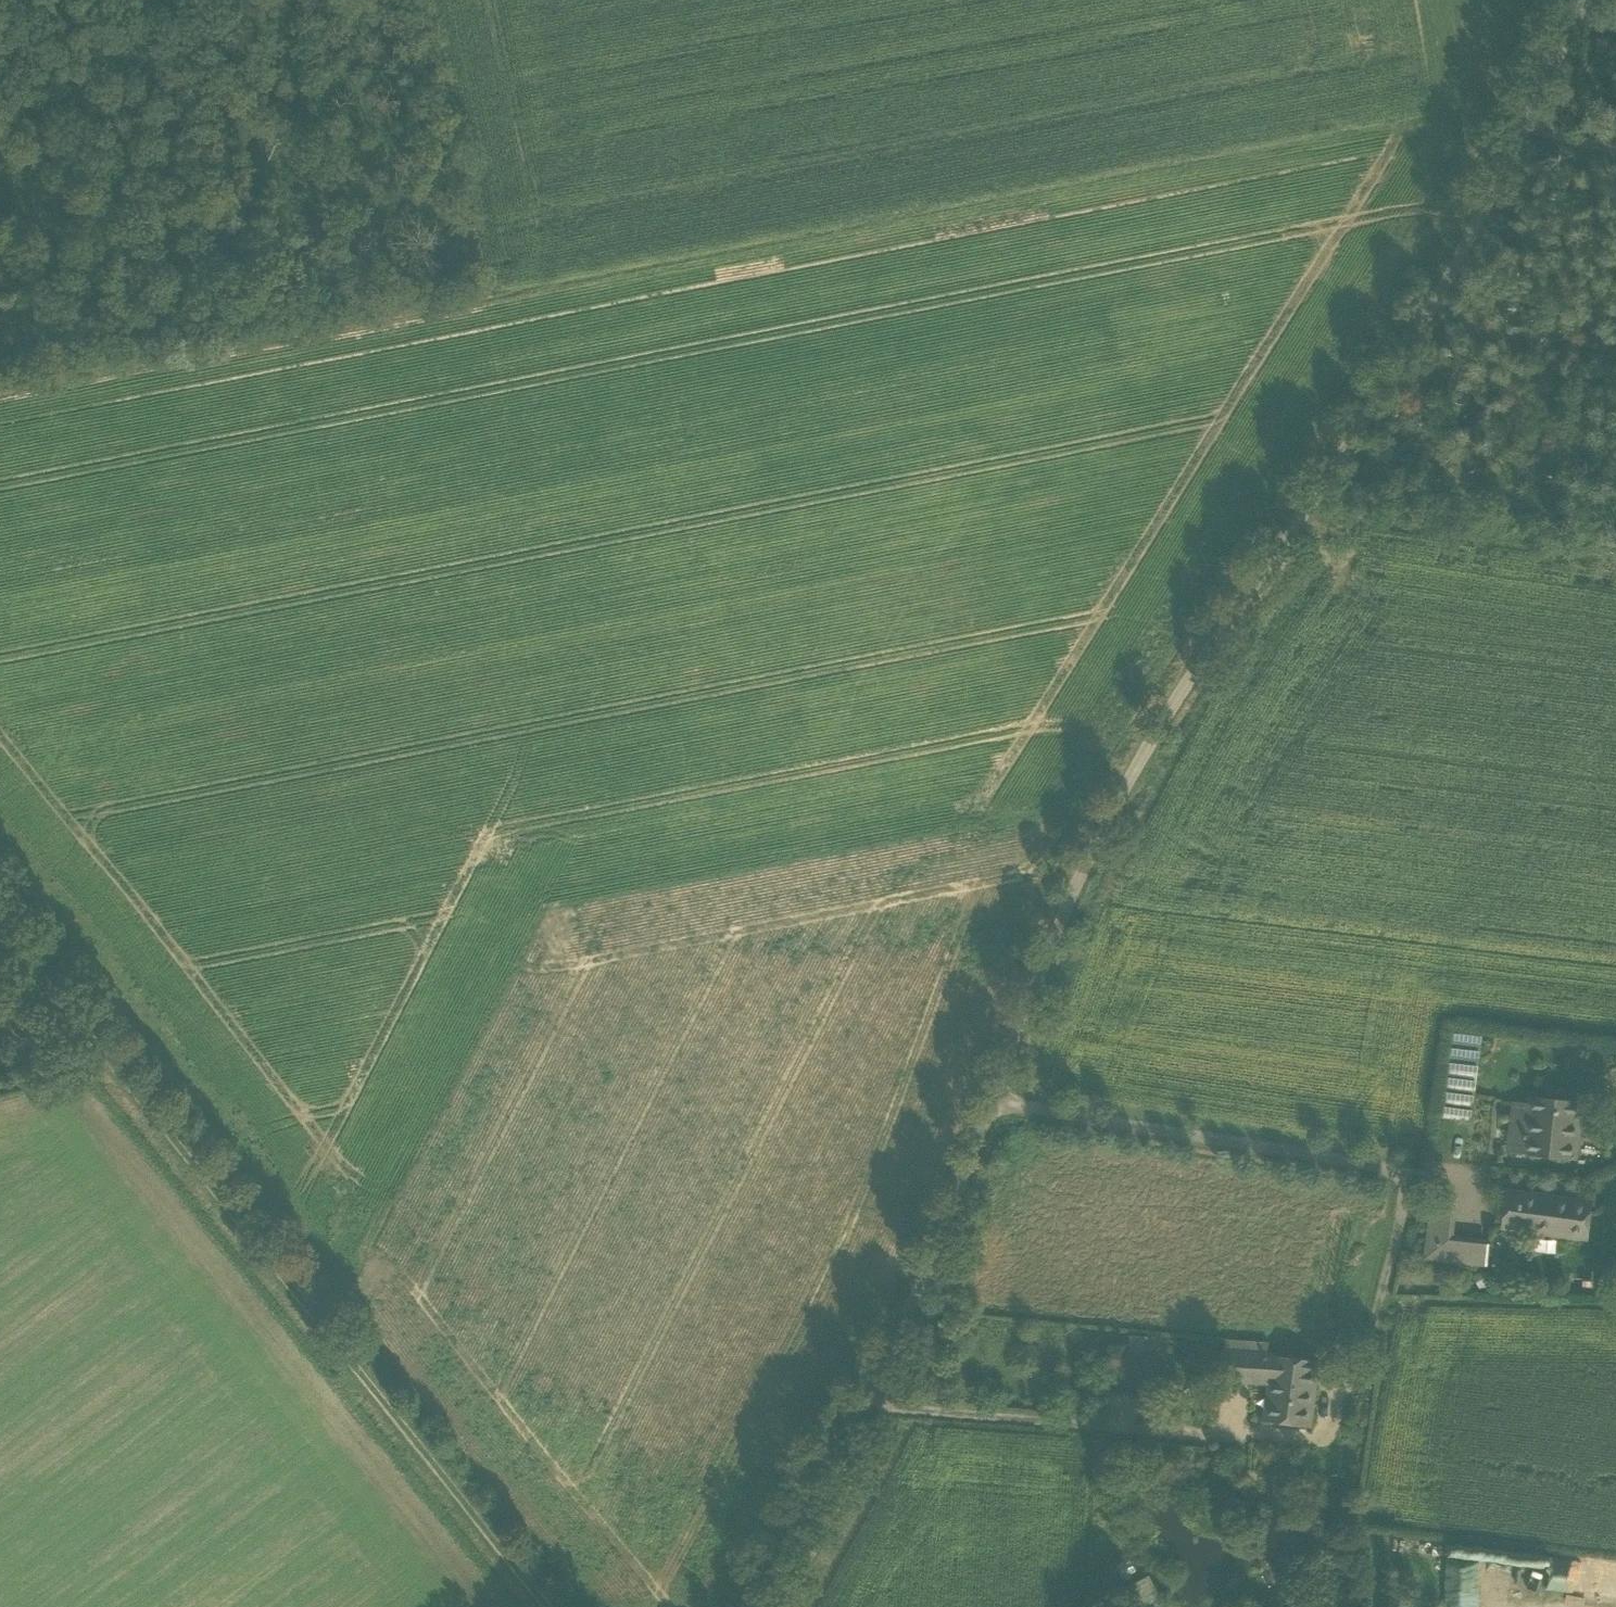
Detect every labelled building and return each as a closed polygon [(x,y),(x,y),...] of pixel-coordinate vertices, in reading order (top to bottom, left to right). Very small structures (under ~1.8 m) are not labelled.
[(1482,1034),(1453,1031),(1441,1116),(1471,1119),(1482,1034)] [(1582,1102),(1530,1096),(1529,1103),(1514,1102),(1508,1152),(1575,1160),(1582,1102)] [(1592,1203),(1506,1192),(1502,1227),(1588,1239),(1592,1203)] [(1453,1200),(1435,1198),(1432,1226),(1450,1228),(1453,1200)] [(1450,1228),(1432,1226),(1428,1256),(1447,1258),(1450,1240),(1451,1228),(1450,1228)] [(1485,1244),(1450,1240),(1447,1258),(1447,1261),(1483,1265),(1485,1244)] [(1223,1341),(1222,1352),(1265,1355),(1266,1344),(1223,1341)] [(1269,1380),(1315,1386),(1319,1361),(1272,1355),(1265,1355),(1222,1352),(1219,1379),(1269,1382),(1269,1380)] [(1315,1386),(1269,1380),(1269,1382),(1264,1421),(1310,1426),(1315,1386)] [(1615,1593),(1615,1559),(1548,1557),(1547,1590),(1615,1593)] [(1137,1579),(1147,1601),(1160,1595),(1150,1573),(1137,1579)] [(1128,1606),(1144,1602),(1139,1584),(1124,1587),(1128,1606)]
